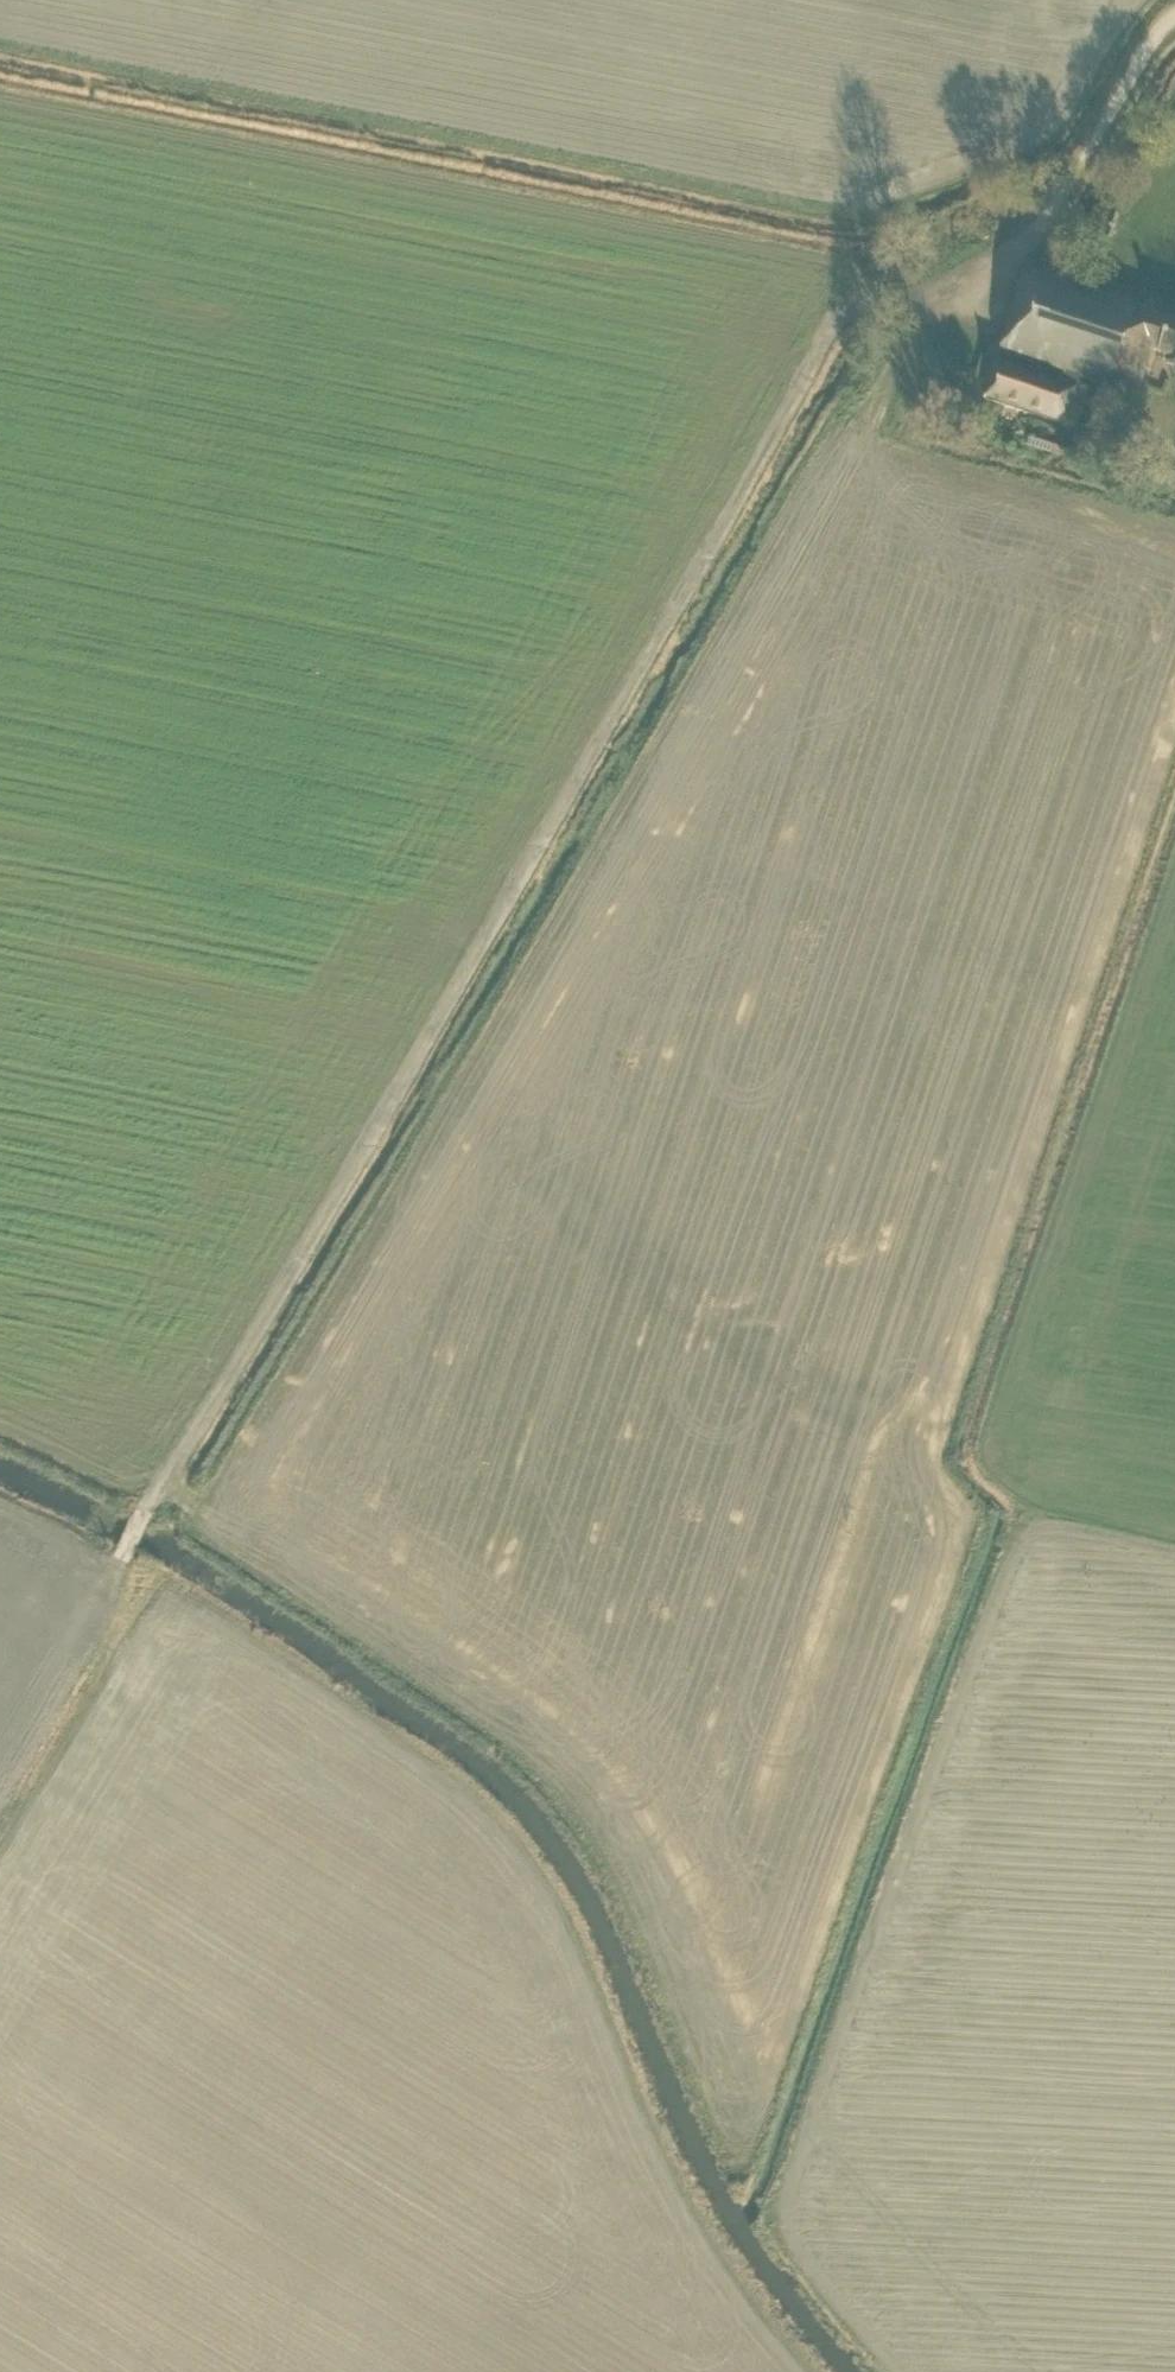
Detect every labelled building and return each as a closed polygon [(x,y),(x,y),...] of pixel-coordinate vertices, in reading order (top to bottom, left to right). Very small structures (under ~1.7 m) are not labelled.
[(1064,372),(1081,379),(1138,397),(1153,350),(1174,357),(1174,319),(1145,309),(1147,305),(1029,267),(1002,352),(1064,372)] [(999,358),(985,400),(1076,429),(1077,425),(1079,426),(1091,388),(1080,384),(1081,379),(1064,372),(1063,378),(999,358)]
